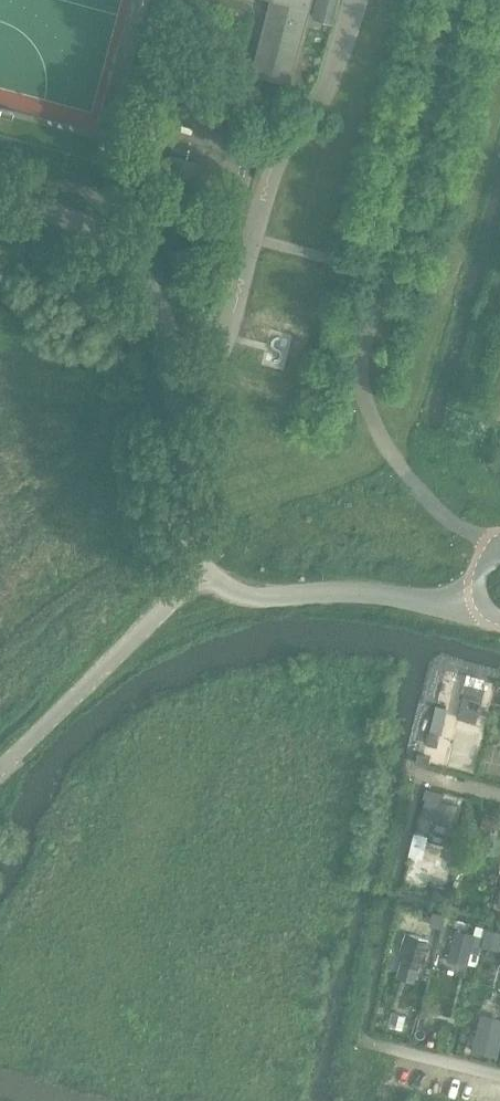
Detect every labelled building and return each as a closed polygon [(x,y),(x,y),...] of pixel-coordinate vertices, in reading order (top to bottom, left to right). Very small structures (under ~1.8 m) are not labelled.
[(310,0),(273,0),(255,71),(289,81),(310,0)] [(335,0),(321,0),(316,18),(330,22),(335,0)] [(484,683),(465,678),(460,698),(479,703),(484,683)] [(458,803),(438,798),(433,820),(453,824),(458,803)] [(485,810),(480,832),(499,837),(499,836),(499,814),(485,810)] [(471,931),(451,926),(446,948),(466,953),(471,931)] [(485,946),(499,948),(499,929),(487,927),(485,946)] [(423,965),(427,937),(408,935),(404,962),(423,965)] [(478,1054),(499,1059),(499,1055),(499,1032),(484,1028),(478,1054)]
